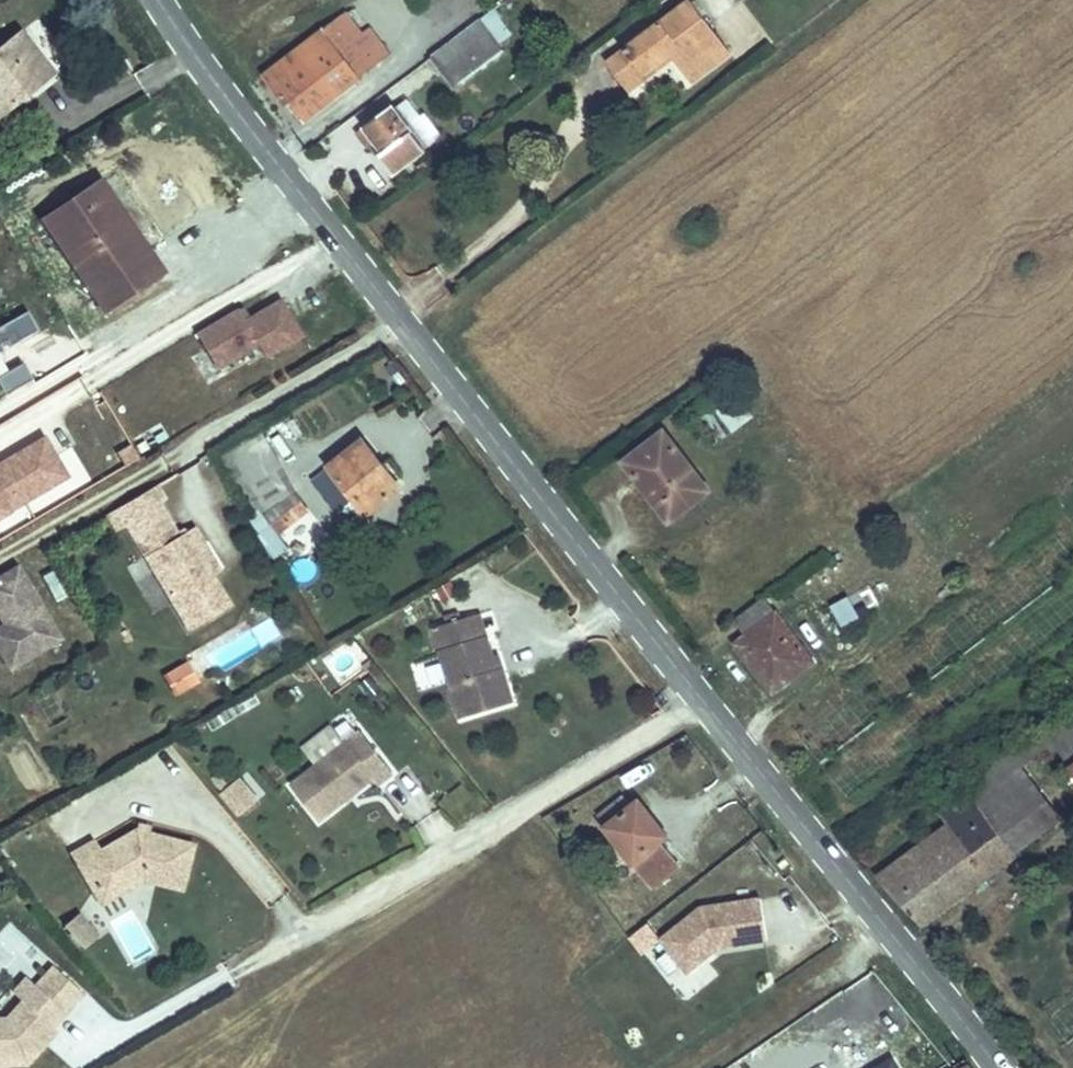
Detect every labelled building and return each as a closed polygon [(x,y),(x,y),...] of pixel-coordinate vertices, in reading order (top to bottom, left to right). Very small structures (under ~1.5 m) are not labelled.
[(624,51),(642,75),(670,53),(694,85),(732,56),(690,1),(624,51)] [(507,11),(501,4),(432,57),(456,88),(510,47),(491,23),(507,11)] [(354,9),(345,16),(361,36),(369,29),(354,9)] [(392,59),(369,29),(361,36),(345,16),(266,76),(301,122),(361,80),(343,55),(359,44),(377,69),(392,59)] [(52,73),(21,33),(0,50),(0,114),(52,73)] [(343,55),(361,80),(377,69),(359,44),(343,55)] [(399,170),(426,149),(403,120),(413,113),(405,102),(395,110),(393,107),(359,132),(368,144),(369,143),(375,139),(399,170)] [(399,170),(375,139),(369,143),(393,174),(399,170)] [(117,203),(101,180),(43,220),(105,312),(164,272),(148,248),(139,254),(108,210),(117,203)] [(239,309),(197,333),(218,368),(259,344),(266,357),(302,335),(281,300),(251,318),(246,321),(239,309)] [(37,329),(23,304),(0,316),(0,348),(37,329)] [(251,318),(244,306),(239,309),(246,321),(251,318)] [(739,402),(718,412),(727,431),(748,421),(739,402)] [(700,477),(662,428),(623,458),(661,507),(700,477)] [(280,461),(263,432),(223,456),(244,486),(280,461)] [(66,475),(44,438),(0,464),(0,515),(66,475)] [(401,489),(363,441),(312,481),(349,529),(401,489)] [(264,514),(294,492),(280,461),(244,486),(261,510),(264,514)] [(161,485),(155,489),(162,501),(168,498),(161,485)] [(155,489),(122,508),(130,522),(140,540),(173,521),(162,501),(155,489)] [(264,514),(261,510),(250,518),(274,558),(290,549),(278,533),(309,510),(294,492),(264,514)] [(122,508),(112,513),(120,527),(130,522),(122,508)] [(173,521),(140,540),(149,555),(182,536),(173,521)] [(232,606),(214,576),(199,549),(205,546),(195,528),(182,536),(149,555),(191,630),(232,606)] [(205,546),(199,549),(214,576),(223,571),(208,544),(205,546)] [(0,578),(0,607),(9,623),(0,628),(0,642),(14,666),(64,637),(22,565),(0,578)] [(835,627),(857,620),(850,598),(829,605),(835,627)] [(778,684),(815,655),(773,602),(749,620),(754,627),(742,636),(778,684)] [(479,617),(470,620),(477,642),(486,639),(479,617)] [(470,620),(434,631),(463,720),(514,705),(503,671),(497,673),(493,660),(486,639),(477,642),(470,620)] [(245,637),(215,655),(224,669),(253,651),(245,637)] [(173,697),(202,682),(191,658),(161,672),(173,697)] [(499,658),(493,660),(497,673),(503,671),(499,658)] [(1072,757),(1072,697),(1044,720),(1050,728),(1060,741),(1072,757)] [(332,726),(303,749),(316,766),(345,744),(332,726)] [(1060,741),(1050,728),(1016,755),(1026,767),(1060,741)] [(316,766),(290,786),(318,821),(372,779),(377,785),(392,773),(360,732),(345,744),(316,766)] [(980,794),(1022,845),(1062,814),(1026,767),(1016,755),(1004,739),(974,764),(991,786),(980,794)] [(245,796),(224,770),(213,780),(235,805),(245,796)] [(407,825),(433,814),(415,773),(389,784),(407,825)] [(605,823),(645,889),(675,871),(660,846),(669,841),(644,798),(637,803),(631,792),(603,809),(610,820),(605,823)] [(925,921),(1022,845),(980,794),(885,869),(925,921)] [(72,852),(94,888),(115,875),(123,888),(143,876),(182,886),(193,840),(135,826),(99,848),(94,839),(72,852)] [(115,875),(94,888),(102,901),(123,888),(115,875)] [(768,939),(762,898),(702,907),(662,939),(688,972),(719,947),(768,939)] [(70,933),(85,921),(79,913),(64,925),(70,933)] [(98,937),(85,921),(70,933),(84,949),(98,937)] [(658,943),(645,952),(669,987),(683,977),(658,943)] [(27,1064),(46,1043),(41,1039),(52,1027),(81,993),(53,968),(34,989),(41,995),(30,1008),(23,1001),(7,1019),(0,1019),(0,1064),(27,1064)] [(23,1001),(30,1008),(41,995),(34,989),(25,980),(13,993),(23,1001)] [(52,1027),(41,1039),(46,1043),(57,1031),(52,1027)]
